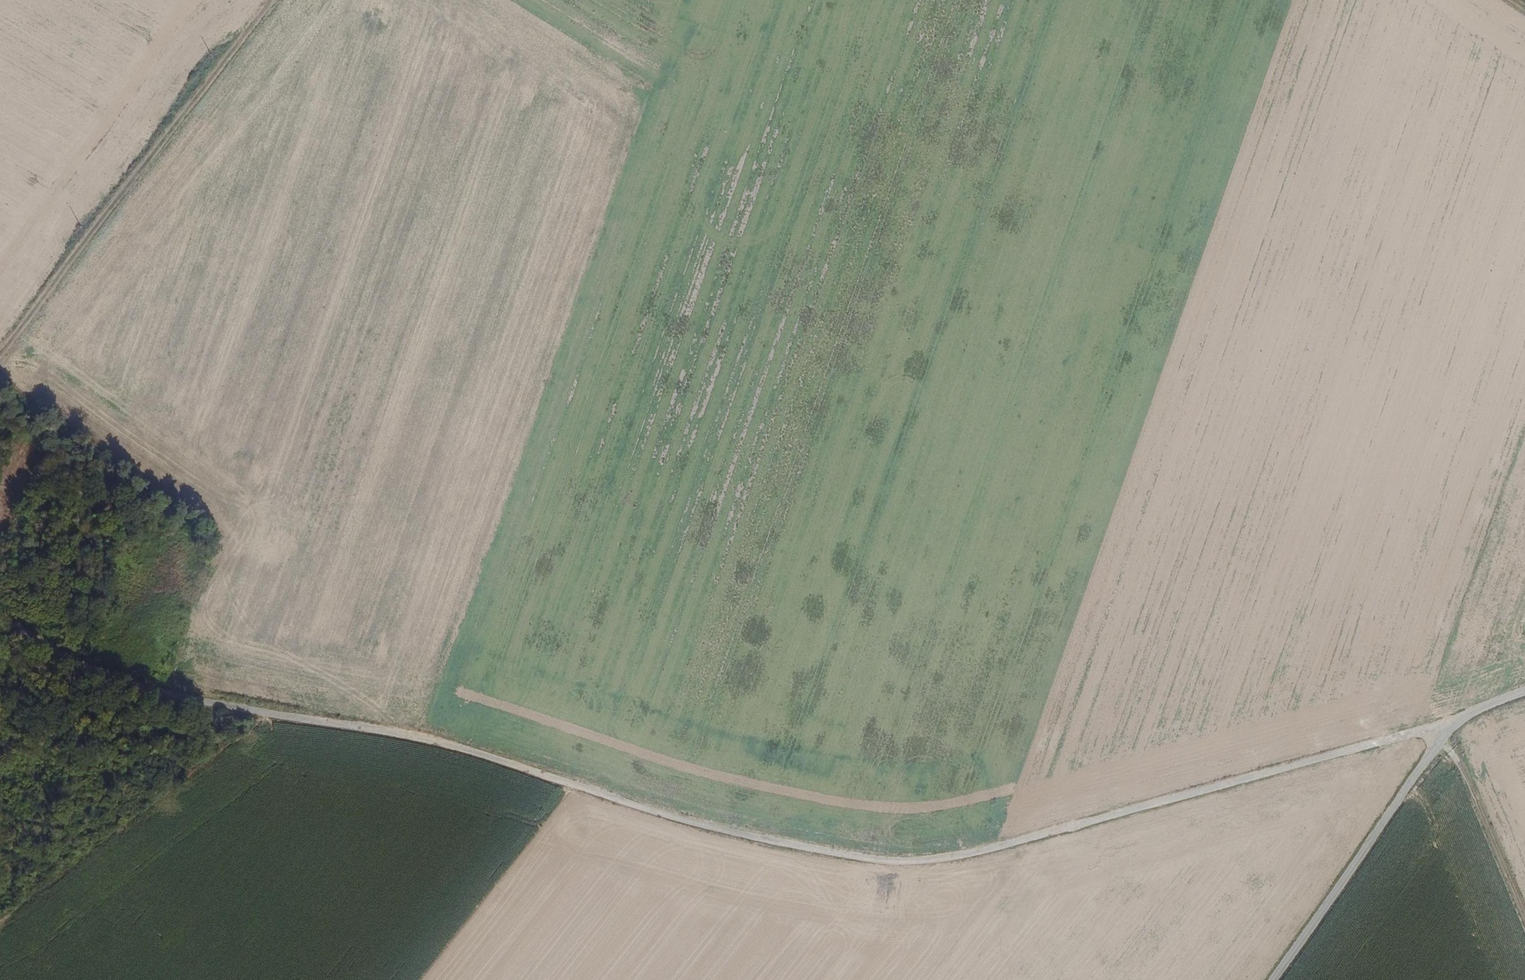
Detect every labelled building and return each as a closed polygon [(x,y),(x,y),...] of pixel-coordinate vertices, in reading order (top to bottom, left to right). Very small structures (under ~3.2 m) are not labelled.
[(15,761),(19,753),(6,746),(1,754),(15,761)]
